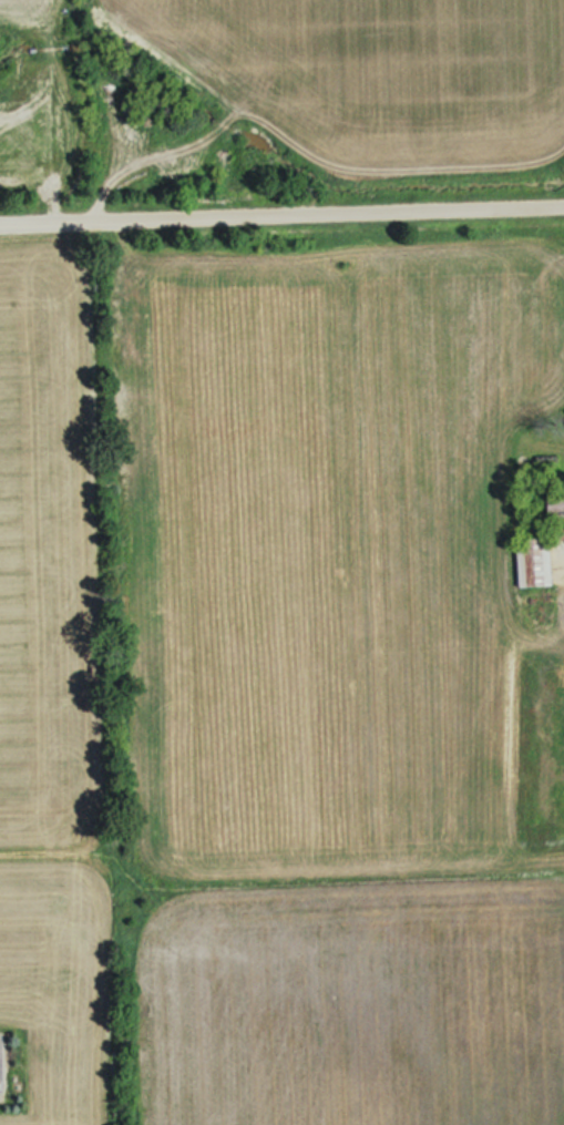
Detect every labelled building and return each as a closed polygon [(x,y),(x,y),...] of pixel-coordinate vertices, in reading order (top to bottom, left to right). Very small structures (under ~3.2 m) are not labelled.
[(553,584),(552,537),(518,538),(520,585),(553,584)]
